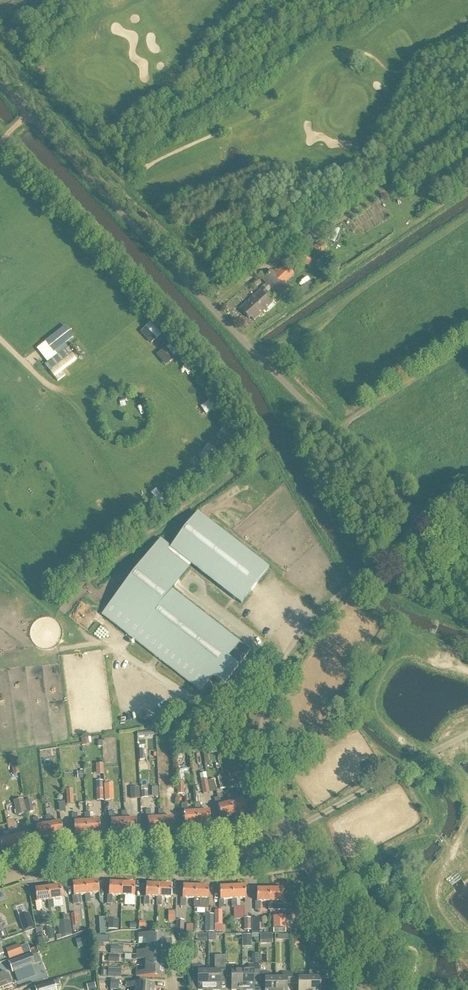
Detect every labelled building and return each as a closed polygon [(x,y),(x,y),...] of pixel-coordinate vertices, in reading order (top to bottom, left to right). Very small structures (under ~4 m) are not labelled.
[(317,254),(328,249),(325,242),(314,246),(317,254)] [(289,290),(272,272),(262,281),(279,299),(289,290)] [(259,292),(239,310),(248,320),(250,318),(253,321),(271,305),(259,292)] [(150,322),(140,331),(152,343),(162,333),(150,322)] [(167,360),(177,355),(171,345),(161,351),(167,360)] [(67,349),(45,366),(58,382),(65,377),(62,373),(77,361),(67,349)] [(223,429),(217,437),(227,444),(233,436),(223,429)] [(224,449),(218,438),(204,447),(210,458),(224,449)] [(171,591),(189,569),(180,562),(182,559),(240,605),(268,569),(197,514),(167,552),(157,544),(102,615),(201,692),(213,677),(223,686),(250,651),(171,591)] [(103,596),(98,607),(103,609),(108,599),(103,596)] [(11,764),(13,777),(20,776),(18,763),(11,764)] [(105,774),(104,763),(96,763),(96,775),(105,774)] [(177,783),(178,795),(184,795),(183,782),(184,782),(183,771),(176,771),(176,783),(177,783)] [(236,775),(238,784),(245,783),(243,773),(236,775)] [(201,781),(203,795),(210,794),(206,774),(200,775),(201,781)] [(147,786),(130,787),(131,798),(148,797),(147,786)] [(231,804),(234,816),(246,812),(243,800),(234,803),(232,794),(227,796),(229,804),(231,804)] [(219,798),(215,799),(217,808),(218,807),(221,819),(234,816),(231,804),(229,804),(221,806),(219,798)] [(14,802),(17,817),(27,815),(23,800),(14,802)] [(25,802),(27,814),(34,813),(32,801),(25,802)] [(195,804),(195,812),(196,812),(197,825),(211,825),(210,811),(200,812),(199,804),(195,804)] [(187,805),(182,805),(183,813),(184,813),(184,826),(197,825),(196,812),(195,812),(187,813),(187,805)] [(158,810),(159,819),(160,819),(161,831),(174,831),(173,818),(164,819),(163,810),(158,810)] [(150,811),(145,811),(146,819),(147,819),(148,832),(161,831),(160,819),(159,819),(151,819),(150,811)] [(114,812),(109,813),(109,821),(111,821),(111,833),(124,833),(124,820),(122,820),(114,821),(114,812)] [(122,812),(122,820),(124,820),(124,833),(137,832),(137,820),(127,820),(126,812),(122,812)] [(87,822),(85,822),(77,822),(77,814),(72,814),(73,823),(74,822),(74,835),(87,835),(87,822)] [(85,814),(85,822),(87,822),(87,835),(100,834),(100,821),(90,821),(90,814),(85,814)] [(48,824),(51,836),(63,834),(61,822),(52,824),(51,816),(45,817),(47,824),(48,824)] [(48,824),(47,824),(39,826),(38,818),(33,819),(34,827),(35,827),(38,839),(51,836),(48,824)] [(12,837),(15,849),(27,846),(24,834),(15,837),(13,829),(9,830),(11,838),(12,837)] [(11,838),(3,840),(1,832),(0,833),(0,844),(2,852),(15,849),(12,837),(11,838)] [(85,883),(87,895),(85,895),(86,903),(91,903),(90,895),(100,893),(98,881),(85,883)] [(74,896),(73,896),(74,905),(78,904),(77,896),(85,895),(87,895),(85,883),(73,884),(74,896)] [(107,896),(107,904),(112,904),(112,896),(120,896),(122,896),(122,884),(109,883),(109,895),(107,896)] [(120,896),(120,905),(125,905),(125,896),(135,897),(135,884),(122,884),(122,896),(120,896)] [(144,897),(144,905),(148,905),(149,897),(157,898),(158,898),(159,885),(146,885),(146,897),(144,897)] [(157,898),(157,906),(161,906),(162,898),(171,898),(172,886),(159,885),(158,898),(157,898)] [(54,908),(53,900),(63,899),(61,886),(48,888),(50,900),(48,900),(50,909),(54,908)] [(181,899),(181,907),(186,907),(186,899),(194,899),(195,899),(196,887),(183,886),(183,899),(181,899)] [(209,887),(196,887),(195,899),(194,899),(193,908),(194,908),(194,909),(208,910),(209,887)] [(233,888),(233,900),(232,900),(232,908),(237,908),(236,900),(246,899),(246,887),(233,888)] [(41,902),(48,900),(50,900),(48,888),(35,890),(37,902),(36,902),(37,911),(42,910),(41,902)] [(220,900),(219,901),(219,909),(224,908),(223,900),(232,900),(233,900),(233,888),(220,888),(220,900)] [(257,902),(256,902),(256,911),(260,911),(260,902),(268,902),(270,902),(270,890),(257,890),(257,902)] [(282,890),(270,890),(270,902),(270,912),(285,912),(285,902),(282,902),(282,890)] [(79,927),(78,914),(71,915),(72,928),(79,927)] [(29,915),(19,919),(24,933),(35,929),(29,915)] [(273,917),(273,930),(286,929),(286,917),(273,917)] [(214,918),(206,918),(206,935),(214,935),(214,918)] [(119,921),(108,920),(108,930),(119,930),(119,921)] [(183,935),(184,922),(177,921),(176,935),(183,935)] [(71,935),(70,926),(58,927),(59,937),(71,935)] [(147,939),(147,946),(166,947),(166,936),(138,935),(138,939),(147,939)] [(272,935),(260,935),(260,945),(272,944),(272,935)] [(244,950),(252,950),(251,938),(243,938),(244,950)] [(19,945),(6,950),(9,960),(23,955),(19,945)] [(137,952),(137,956),(165,957),(166,947),(147,946),(147,952),(137,952)] [(31,954),(8,963),(13,974),(35,966),(31,954)] [(137,956),(137,960),(146,961),(146,967),(165,968),(165,957),(137,956)] [(225,977),(225,965),(225,957),(214,957),(214,965),(215,972),(208,972),(209,989),(220,989),(220,978),(225,977)] [(242,972),(236,972),(236,965),(225,965),(225,977),(230,977),(231,989),(242,989),(242,972)] [(242,972),(242,989),(253,989),(253,977),(259,977),(259,973),(259,965),(248,965),(248,972),(242,972)] [(191,966),(191,978),(197,978),(197,989),(209,989),(208,972),(202,972),(202,966),(191,966)] [(137,973),(137,978),(165,979),(165,968),(146,967),(146,974),(137,973)] [(122,970),(109,969),(108,978),(121,979),(122,970)] [(259,977),(259,985),(264,985),(264,989),(276,989),(275,979),(269,979),(269,972),(259,973),(259,977)] [(275,979),(276,989),(286,989),(286,985),(292,985),(292,972),(281,973),(281,979),(275,979)] [(309,979),(302,979),(302,972),(292,972),(292,985),(297,985),(297,989),(309,989),(309,979)] [(309,979),(309,989),(320,989),(320,984),(325,984),(325,972),(315,972),(315,979),(309,979)] [(0,973),(0,988),(12,983),(8,973),(1,975),(0,973)] [(111,980),(111,989),(119,989),(119,980),(111,980)]
